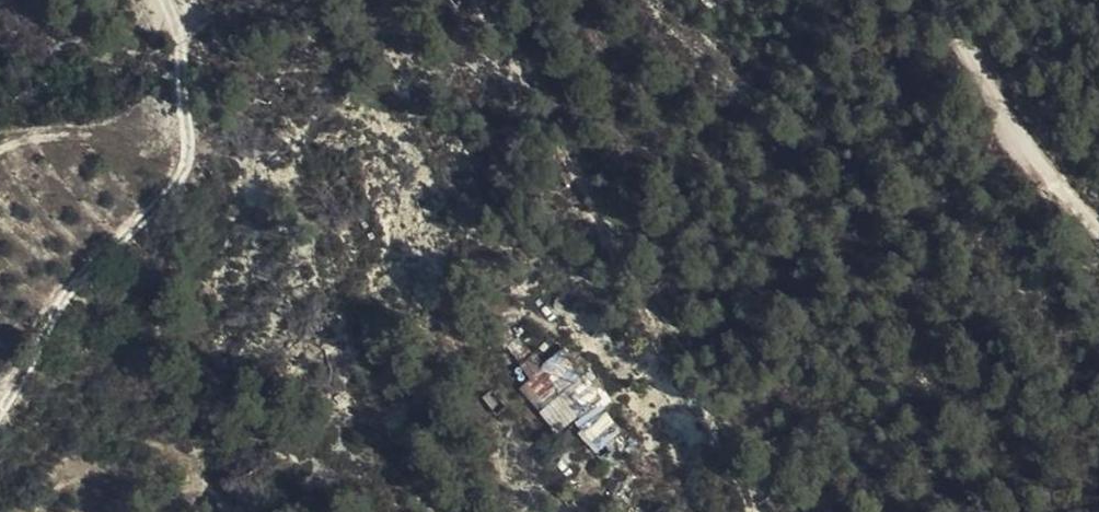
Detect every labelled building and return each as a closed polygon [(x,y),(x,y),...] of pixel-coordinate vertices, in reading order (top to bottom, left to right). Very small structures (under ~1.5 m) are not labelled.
[(601,407),(609,400),(564,348),(517,387),(557,434),(571,423),(594,451),(620,430),(601,407)]
